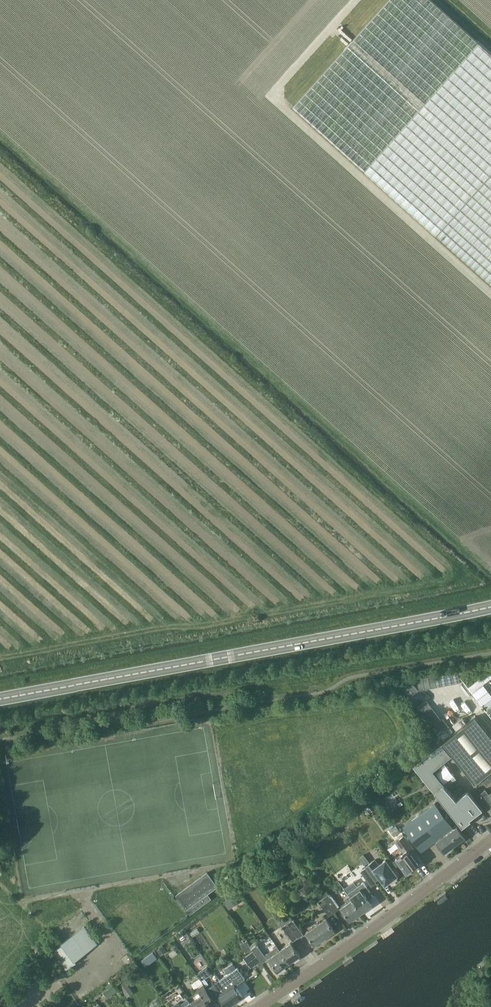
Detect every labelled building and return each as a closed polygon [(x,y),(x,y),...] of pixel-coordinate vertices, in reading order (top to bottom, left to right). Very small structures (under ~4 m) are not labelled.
[(436,234),(490,173),(490,53),(479,43),(364,171),(436,234)] [(436,234),(490,284),(490,173),(436,234)] [(419,687),(457,680),(456,678),(448,679),(449,681),(444,681),(444,677),(453,675),(452,671),(418,677),(419,687)] [(473,690),(489,714),(490,713),(490,691),(484,682),(473,690)] [(436,731),(446,723),(427,698),(417,706),(436,731)] [(445,786),(433,770),(451,757),(474,786),(490,773),(490,737),(475,717),(415,764),(437,793),(450,809),(451,808),(465,825),(484,810),(470,793),(458,803),(445,786)] [(457,728),(466,722),(464,717),(454,723),(457,728)] [(489,795),(485,789),(479,793),(490,806),(490,805),(490,793),(489,795)] [(421,851),(437,839),(436,840),(444,852),(465,836),(456,825),(453,827),(435,802),(403,826),(421,851)] [(393,838),(404,832),(398,822),(388,828),(393,838)] [(406,873),(418,864),(410,853),(414,850),(404,836),(395,842),(403,852),(395,858),(406,873)] [(377,872),(385,884),(388,882),(388,883),(391,881),(393,880),(395,878),(394,877),(397,875),(385,860),(378,865),(375,860),(365,866),(371,875),(377,872)] [(371,886),(376,882),(366,867),(360,871),(371,886)] [(176,894),(190,913),(210,898),(207,893),(217,885),(207,872),(176,894)] [(354,892),(349,895),(361,913),(373,905),(364,892),(357,897),(354,892)] [(236,894),(224,898),(227,907),(239,903),(236,894)] [(334,912),(339,908),(329,894),(324,898),(334,912)] [(361,913),(349,895),(344,899),(347,903),(341,907),(350,920),(361,913)] [(334,912),(324,898),(319,901),(329,915),(334,912)] [(325,917),(315,924),(325,938),(335,931),(325,917)] [(298,937),(303,934),(292,919),(287,922),(298,937)] [(298,937),(287,922),(282,926),(293,941),(298,937)] [(315,945),(325,938),(315,924),(305,931),(315,945)] [(84,925),(61,942),(62,944),(53,951),(66,968),(73,964),(71,962),(97,943),(84,925)] [(267,958),(257,944),(254,941),(249,944),(251,948),(262,962),(267,958)] [(291,943),(281,950),(289,963),(300,956),(291,943)] [(163,946),(157,950),(161,955),(167,951),(163,946)] [(289,963),(277,946),(266,953),(278,971),(289,963)] [(148,955),(153,961),(157,957),(153,951),(148,955)] [(193,964),(196,971),(208,966),(205,958),(193,964)] [(244,973),(251,969),(246,961),(239,965),(244,973)] [(208,966),(197,973),(202,980),(212,973),(208,966)] [(237,967),(219,979),(234,1002),(243,996),(235,984),(245,977),(237,967)] [(208,987),(216,998),(219,996),(226,1006),(227,1006),(234,1002),(219,979),(208,987)] [(125,981),(119,985),(127,997),(134,992),(125,981)] [(188,998),(194,1006),(210,1006),(208,1004),(214,1000),(203,985),(196,990),(197,992),(188,998)] [(188,998),(180,1003),(179,1002),(171,1006),(194,1006),(188,998)]
